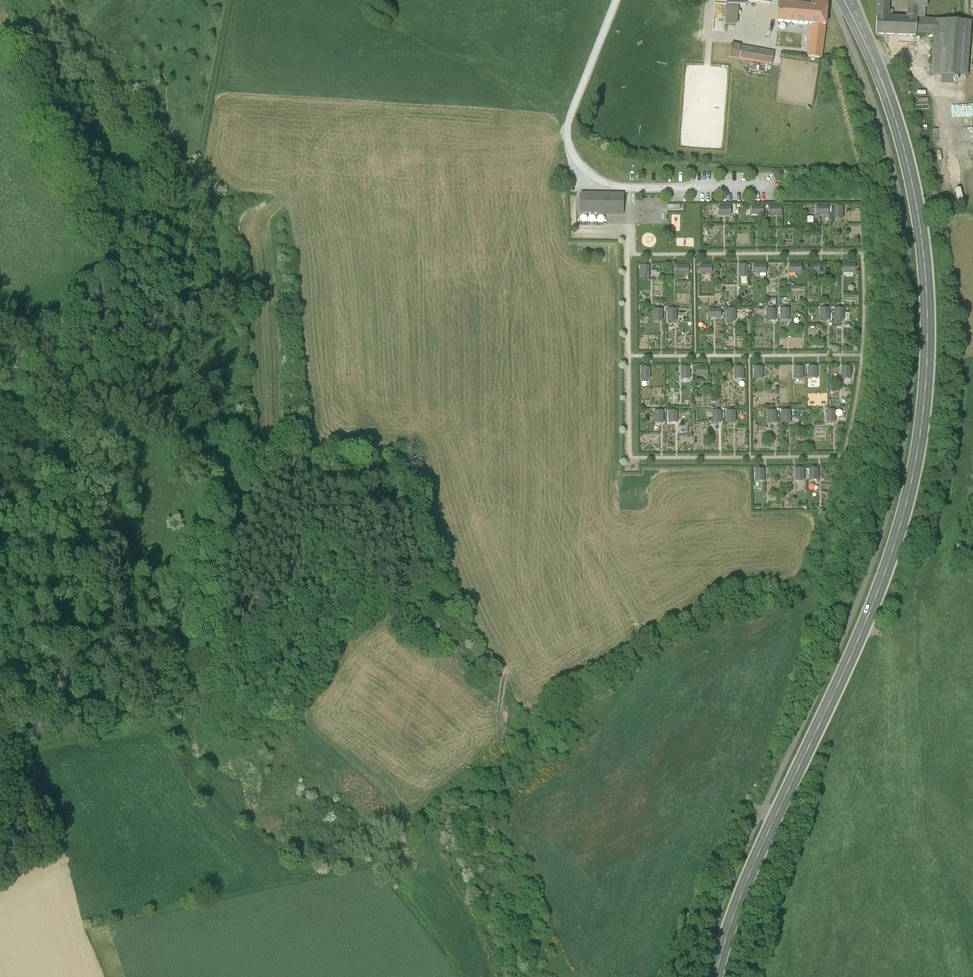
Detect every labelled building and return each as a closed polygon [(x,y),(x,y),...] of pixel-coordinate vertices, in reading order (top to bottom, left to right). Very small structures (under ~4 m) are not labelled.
[(778,5),(776,22),(811,26),(824,26),(827,0),(826,0),(811,0),(811,8),(778,5)] [(876,13),(889,13),(890,0),(877,0),(876,13)] [(907,14),(917,15),(924,15),(924,7),(927,7),(928,0),(907,0),(907,14)] [(737,6),(726,5),(725,24),(736,24),(737,6)] [(907,14),(889,13),(876,13),(875,34),(916,36),(916,32),(917,17),(917,15),(907,14)] [(935,18),(917,17),(916,32),(934,33),(935,18)] [(971,20),(935,18),(934,33),(931,74),(968,76),(971,20)] [(824,26),(811,26),(807,57),(820,58),(823,32),(824,26)] [(774,53),(731,45),(728,58),(772,65),(774,53)] [(624,195),(581,195),(580,216),(606,216),(624,216),(624,195)] [(830,213),(830,203),(816,203),(817,214),(830,213)] [(719,204),(719,215),(732,214),(732,204),(719,204)] [(751,215),(764,215),(764,204),(751,204),(751,215)] [(770,204),(770,214),(782,214),(782,204),(770,204)] [(835,204),(834,217),(843,217),(844,204),(835,204)] [(821,272),(821,262),(808,263),(808,272),(821,272)] [(699,263),(700,273),(713,273),(712,263),(699,263)] [(766,273),(766,263),(753,263),(754,273),(766,273)] [(802,272),(802,263),(789,263),(790,273),(802,272)] [(856,263),(844,263),(844,272),(856,272),(856,263)] [(650,277),(649,264),(640,264),(641,277),(650,277)] [(676,264),(676,273),(690,273),(690,264),(676,264)] [(779,306),(779,320),(790,320),(790,307),(779,306)] [(830,320),(844,320),(845,307),(831,306),(830,320)] [(708,317),(721,317),(722,308),(709,307),(708,317)] [(726,321),(736,320),(736,307),(726,308),(726,321)] [(776,307),(765,307),(765,320),(776,320),(776,307)] [(830,320),(830,307),(821,307),(820,320),(830,320)] [(663,321),(663,308),(654,308),(654,321),(663,321)] [(666,321),(677,321),(677,308),(667,308),(666,321)] [(763,379),(764,366),(754,365),(753,378),(763,379)] [(803,378),(803,365),(793,366),(794,378),(803,378)] [(818,379),(818,366),(808,365),(808,379),(818,379)] [(852,365),(840,365),(841,387),(853,386),(852,365)] [(680,379),(690,379),(690,366),(680,366),(680,379)] [(708,376),(708,366),(695,366),(696,376),(708,376)] [(744,379),(744,366),(734,366),(734,379),(744,379)] [(640,379),(651,380),(652,367),(641,367),(640,379)] [(825,409),(825,422),(836,422),(836,410),(825,409)] [(654,423),(663,423),(663,410),(654,410),(654,423)] [(721,423),(721,410),(709,410),(709,423),(721,423)] [(725,423),(736,423),(737,410),(726,410),(725,423)] [(776,423),(776,410),(767,410),(767,423),(776,423)] [(777,410),(777,423),(791,423),(791,410),(777,410)] [(667,424),(678,423),(678,411),(667,411),(667,424)] [(804,481),(804,469),(796,468),(796,481),(804,481)] [(805,468),(805,480),(819,481),(819,468),(805,468)] [(765,469),(755,469),(754,481),(765,481),(765,469)]
